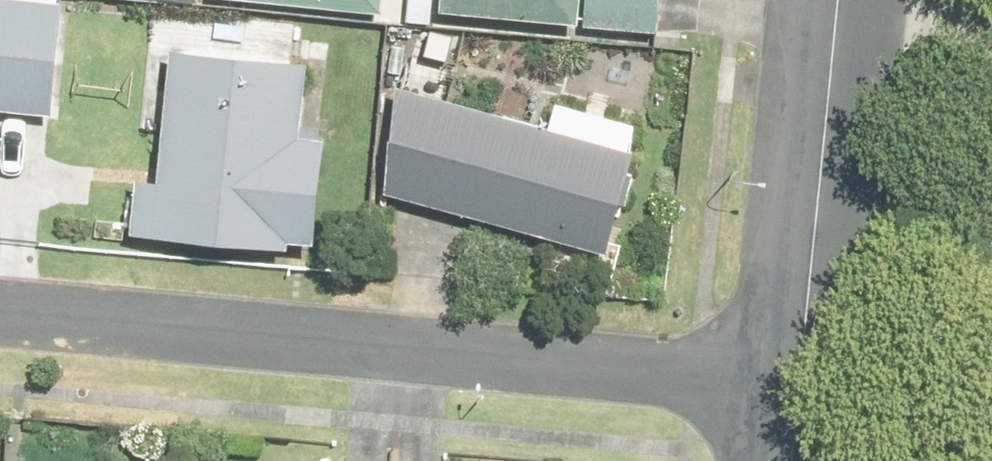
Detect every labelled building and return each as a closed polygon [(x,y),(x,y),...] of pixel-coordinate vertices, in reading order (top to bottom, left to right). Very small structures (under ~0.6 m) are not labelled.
[(146,41),(205,44),(253,46),(339,52),(342,0),(148,0),(146,41)] [(599,0),(382,0),(377,70),(594,84),(599,0)] [(0,20),(0,122),(9,21),(0,20)] [(224,283),(225,267),(261,270),(268,182),(230,179),(235,99),(104,91),(96,229),(72,228),(71,276),(124,277),(224,283)] [(556,154),(498,140),(491,170),(336,125),(306,230),(553,302),(584,197),(548,187),(556,154)]
